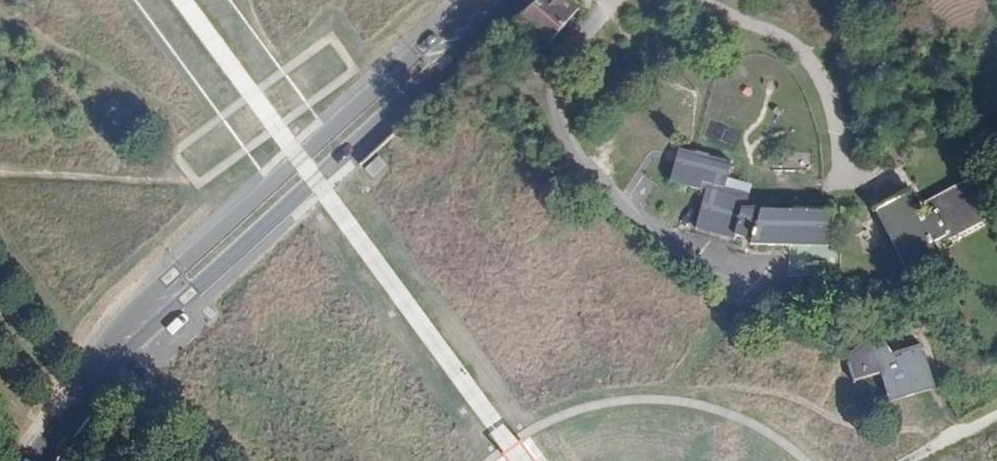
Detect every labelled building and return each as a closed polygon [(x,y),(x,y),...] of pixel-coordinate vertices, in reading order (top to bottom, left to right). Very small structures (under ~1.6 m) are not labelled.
[(582,3),(578,0),(537,0),(518,19),(551,43),(582,3)] [(741,205),(737,191),(719,186),(726,160),(708,155),(709,150),(694,147),(694,152),(679,148),(671,181),(708,189),(699,229),(737,238),(738,233),(753,237),(753,242),(785,244),(785,236),(830,238),(832,209),(749,205),(741,205)] [(386,162),(379,156),(366,170),(373,177),(386,162)] [(967,183),(936,200),(942,211),(932,215),(924,220),(909,192),(876,208),(908,266),(940,249),(936,243),(951,235),(954,240),(988,221),(967,183)] [(745,193),(737,191),(741,205),(749,205),(745,193)] [(942,211),(936,200),(927,204),(932,215),(942,211)] [(883,374),(889,395),(935,381),(925,345),(896,354),(897,358),(888,361),(884,347),(847,358),(854,382),(883,374)]
